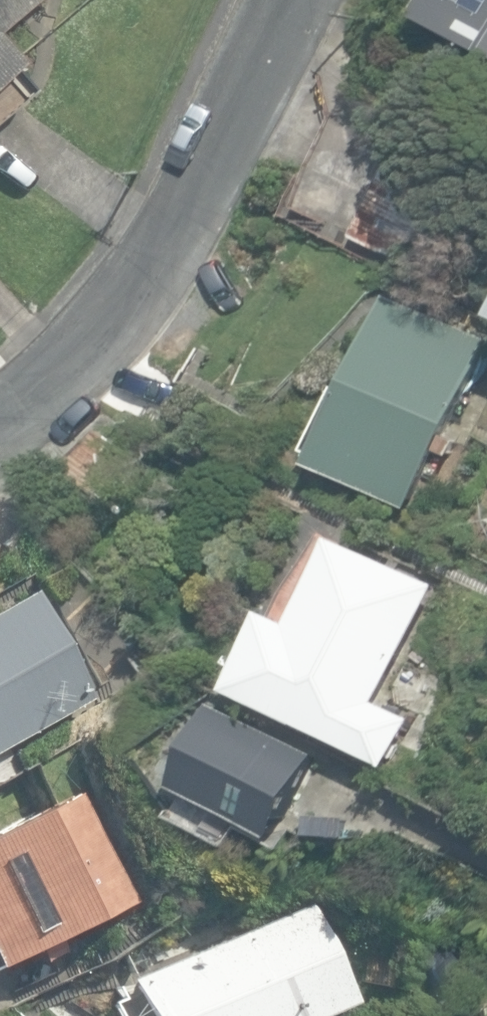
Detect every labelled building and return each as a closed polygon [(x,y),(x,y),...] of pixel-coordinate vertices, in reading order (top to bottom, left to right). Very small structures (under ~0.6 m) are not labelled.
[(38,0),(0,0),(0,30),(38,0)] [(486,46),(486,0),(445,0),(436,16),(435,17),(486,46)] [(353,237),(430,274),(468,196),(390,158),(353,237)] [(408,508),(486,351),(486,338),(399,293),(315,464),(408,508)] [(63,465),(117,513),(152,474),(97,426),(63,465)] [(233,688),(392,765),(415,716),(380,700),(439,584),(341,535),(297,621),(272,609),(233,688)] [(31,595),(0,611),(0,750),(89,702),(31,595)] [(171,785),(276,838),(317,758),(212,704),(171,785)] [(133,902),(134,902),(81,792),(0,831),(0,966),(133,902)] [(141,1015),(326,1015),(354,1005),(312,904),(126,981),(141,1015)]
